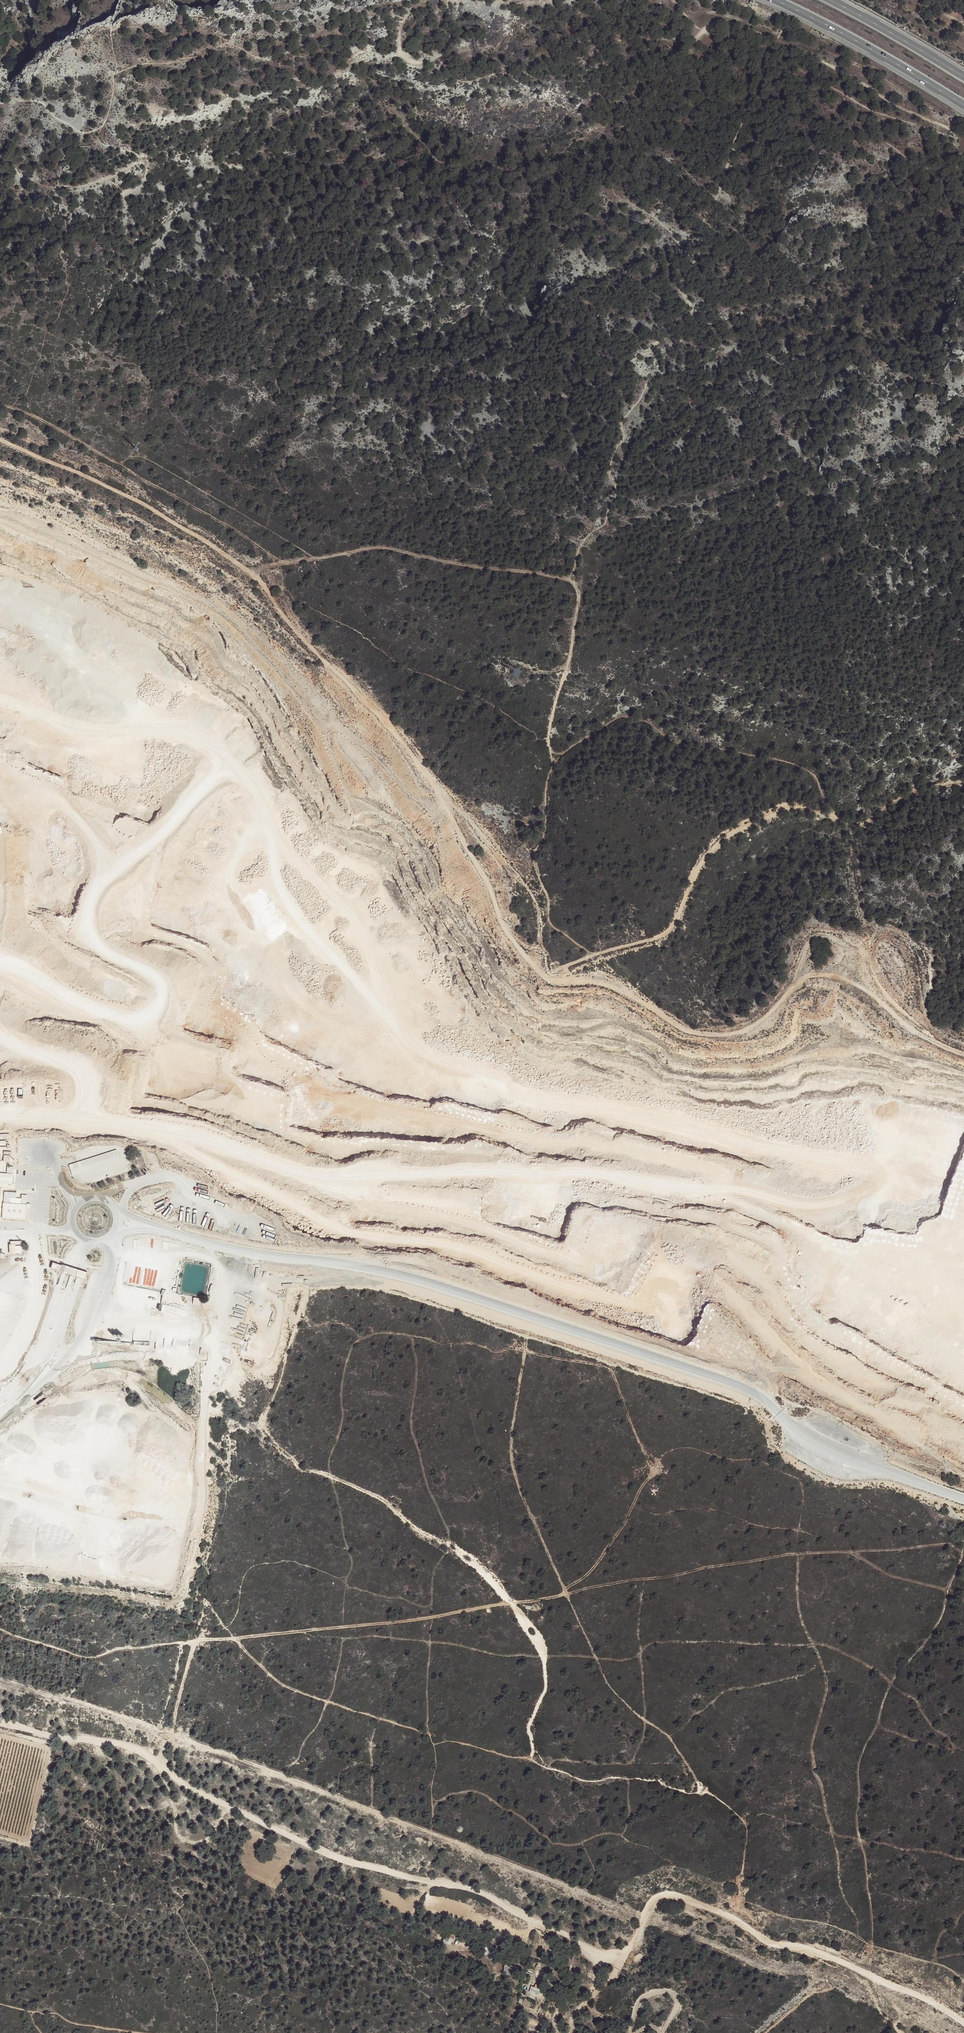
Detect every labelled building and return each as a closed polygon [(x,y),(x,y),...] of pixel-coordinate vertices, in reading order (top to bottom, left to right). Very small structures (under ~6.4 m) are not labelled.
[(116,1149),(69,1164),(73,1176),(119,1161),(116,1149)] [(13,1184),(13,1173),(0,1172),(0,1184),(13,1184)] [(16,1192),(5,1192),(3,1217),(26,1219),(28,1195),(21,1194),(21,1203),(8,1202),(9,1197),(16,1197),(16,1192)] [(200,1226),(202,1219),(195,1217),(193,1224),(200,1226)] [(150,1245),(166,1250),(168,1243),(152,1238),(150,1245)] [(16,1243),(10,1244),(10,1253),(22,1253),(22,1245),(16,1246),(16,1243)] [(128,1273),(127,1282),(156,1287),(157,1282),(154,1282),(155,1278),(128,1273)] [(194,1296),(193,1304),(201,1304),(202,1297),(194,1296)] [(134,1327),(134,1341),(150,1341),(150,1327),(134,1327)] [(517,1975),(518,1965),(505,1963),(504,1973),(517,1975)]
